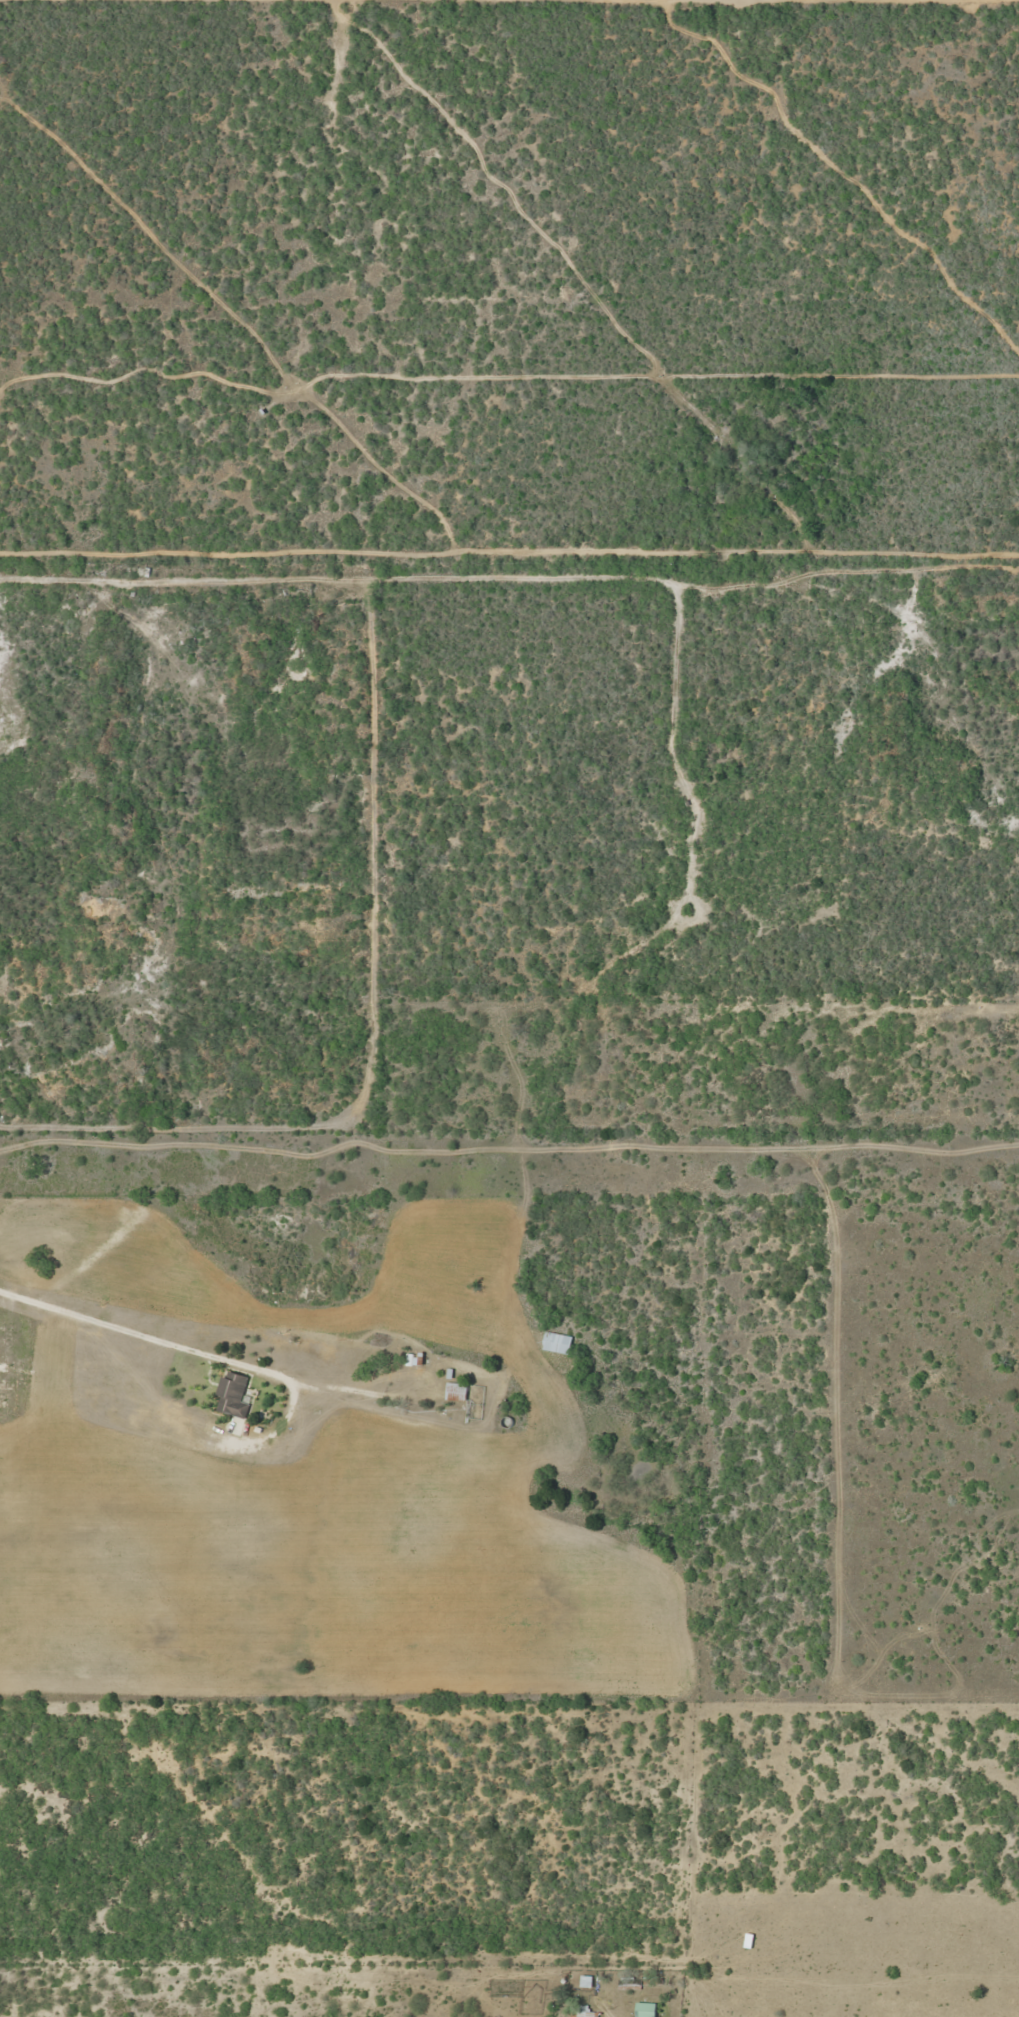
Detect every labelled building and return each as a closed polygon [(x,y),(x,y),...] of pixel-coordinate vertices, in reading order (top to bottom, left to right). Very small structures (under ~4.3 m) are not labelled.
[(567,1354),(571,1336),(544,1330),(540,1348),(567,1354)] [(406,1351),(404,1365),(421,1367),(423,1353),(406,1351)] [(245,1417),(249,1402),(241,1400),(247,1375),(224,1369),(214,1409),(245,1417)] [(445,1399),(466,1400),(466,1383),(445,1382),(445,1399)] [(655,2002),(636,2002),(636,2016),(655,2016),(655,2002)]
